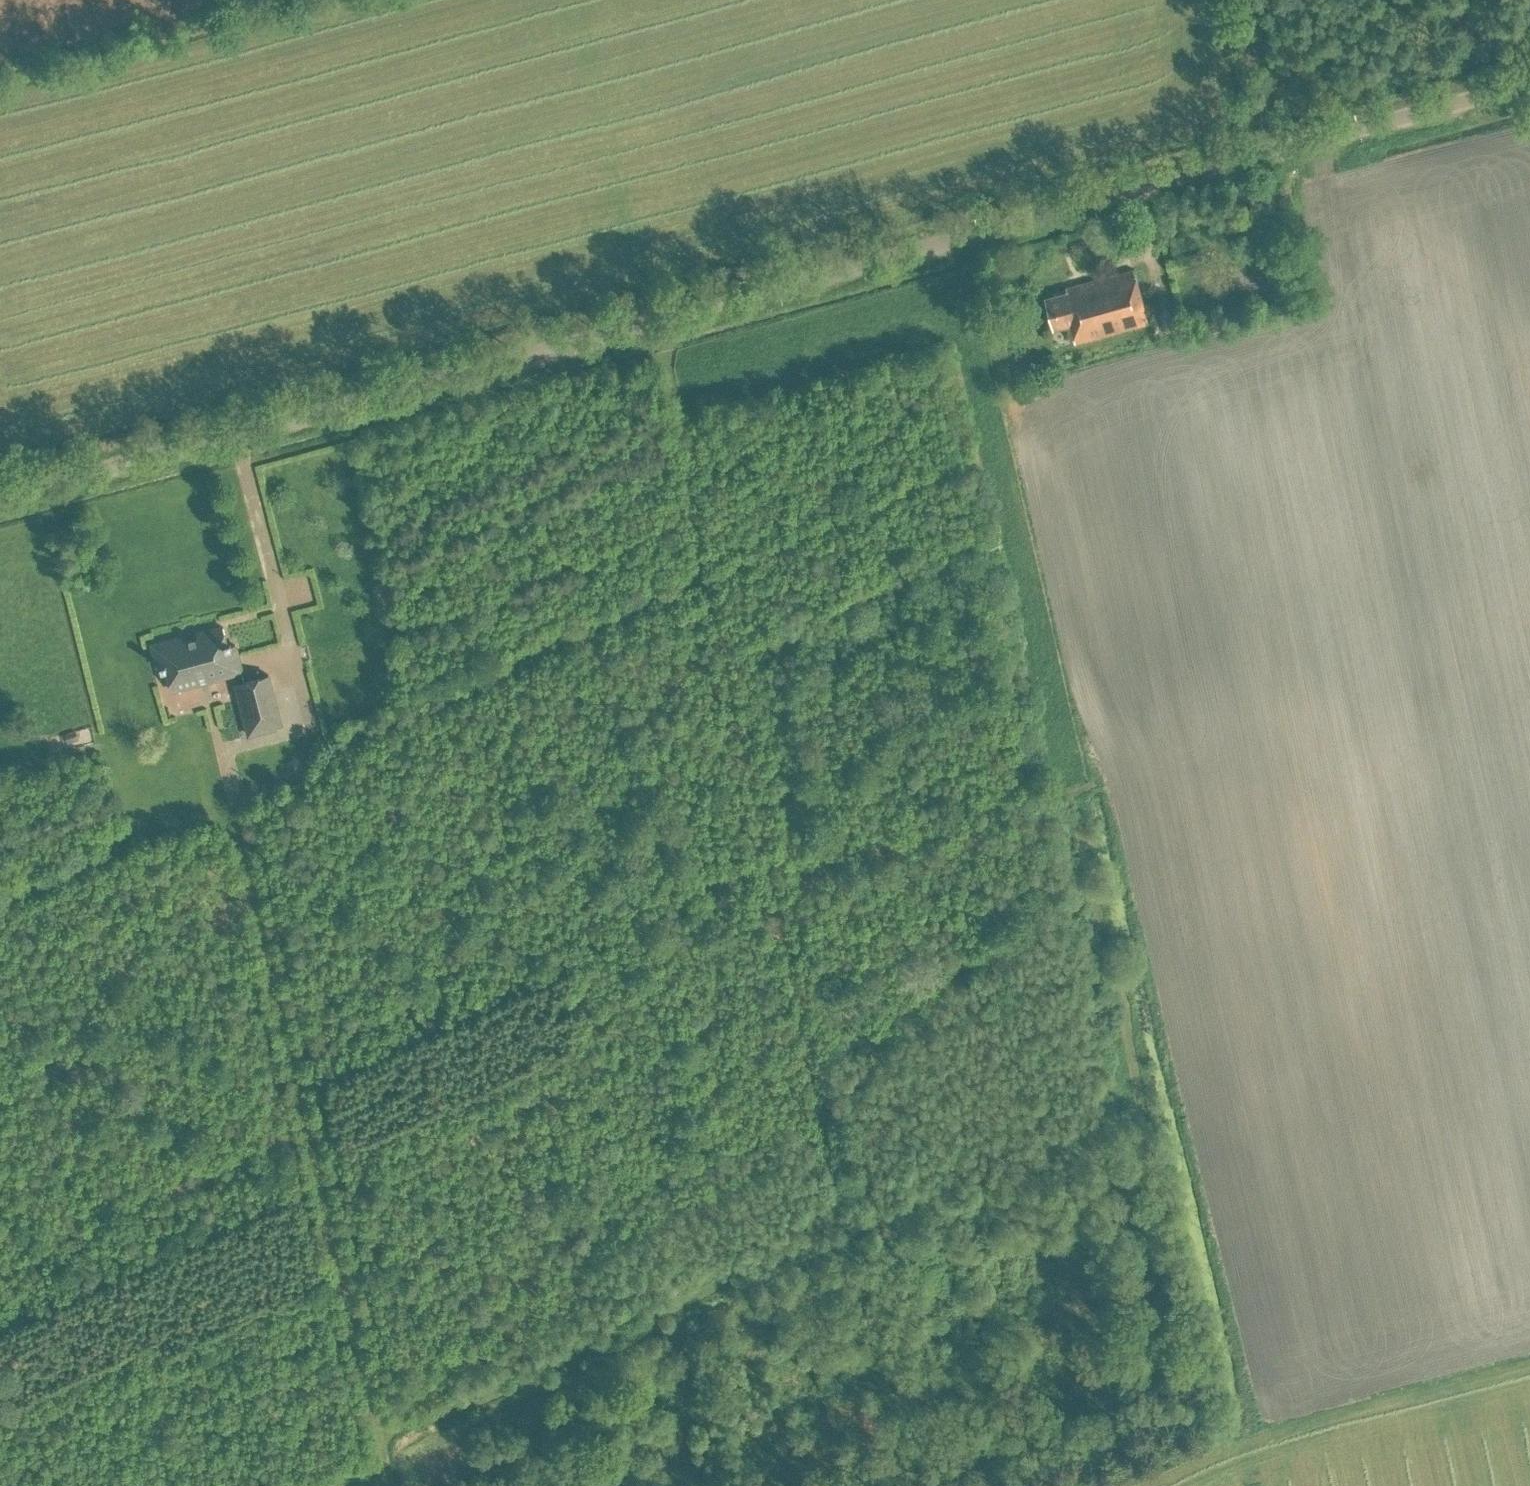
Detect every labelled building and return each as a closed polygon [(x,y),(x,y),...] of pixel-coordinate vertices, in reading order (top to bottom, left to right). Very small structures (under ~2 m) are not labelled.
[(1147,320),(1133,270),(1065,287),(1066,291),(1044,297),(1053,328),(1069,324),(1073,338),(1147,320)] [(166,683),(168,683),(171,692),(245,672),(237,644),(225,648),(220,628),(151,646),(157,669),(162,668),(166,683)] [(234,683),(248,736),(278,729),(277,725),(283,723),(271,673),(234,683)]
